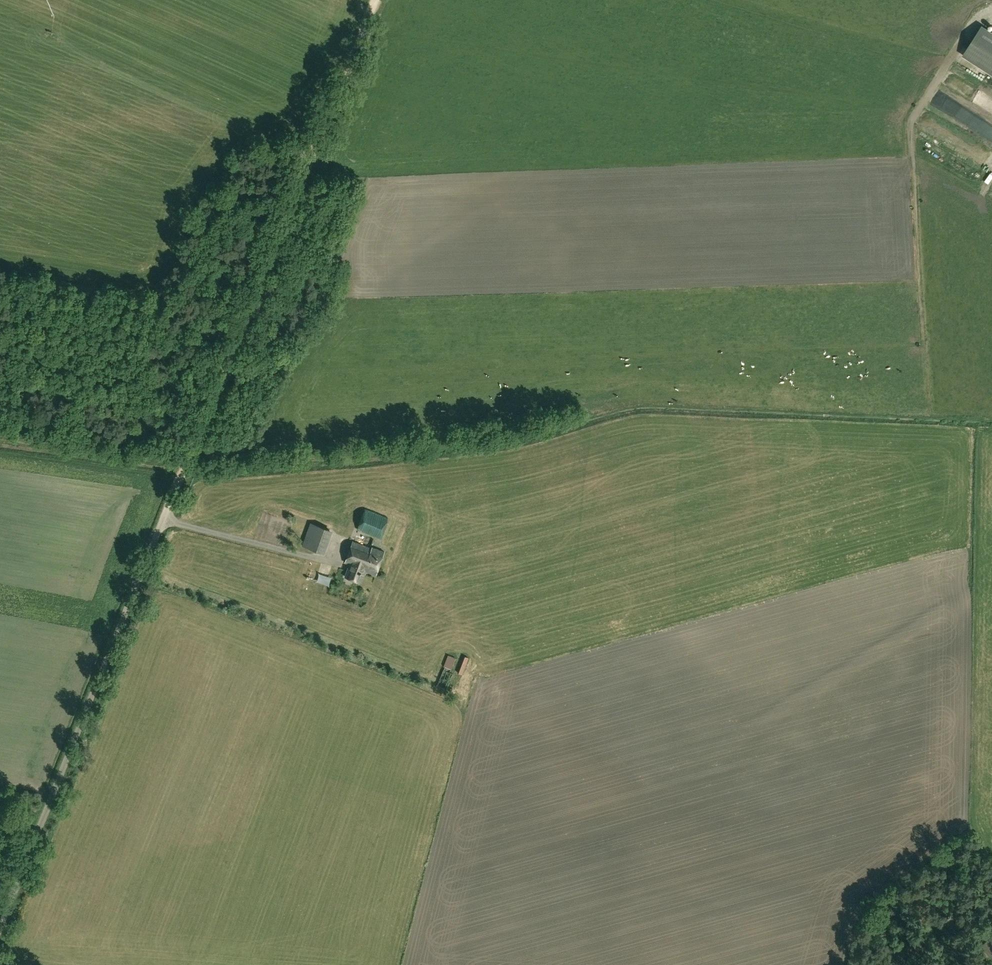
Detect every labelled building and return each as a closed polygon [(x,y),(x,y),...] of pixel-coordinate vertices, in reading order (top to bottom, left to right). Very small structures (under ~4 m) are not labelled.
[(981,25),(967,49),(991,64),(991,32),(981,25)] [(991,82),(991,78),(987,73),(982,79),(989,85),(991,82)] [(366,508),(357,528),(380,538),(389,518),(366,508)] [(312,523),(304,546),(323,552),(331,530),(312,523)] [(345,562),(350,563),(345,576),(361,582),(366,571),(376,574),(384,552),(353,540),(345,562)] [(464,656),(457,672),(462,674),(469,658),(464,656)] [(989,940),(980,947),(991,960),(991,943),(989,940)]
